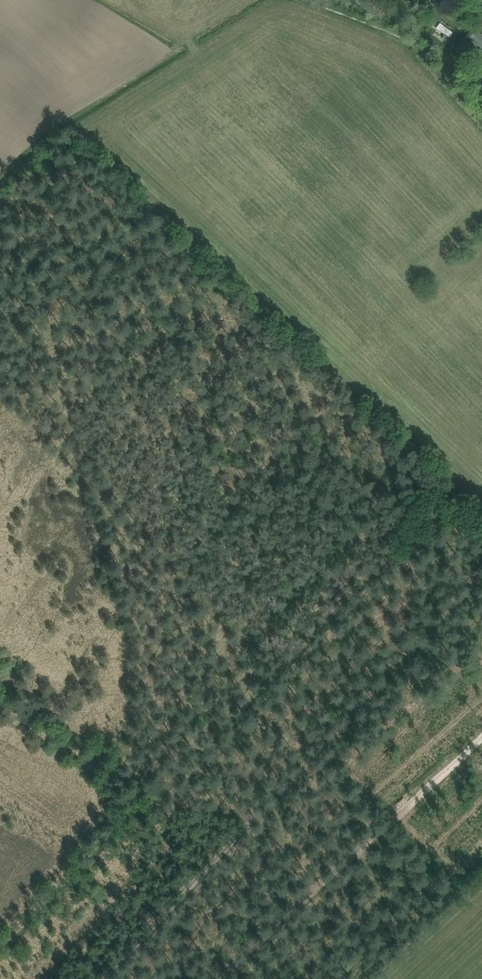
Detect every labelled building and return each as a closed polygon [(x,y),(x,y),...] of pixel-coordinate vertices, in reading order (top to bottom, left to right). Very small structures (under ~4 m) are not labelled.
[(457,38),(462,32),(447,21),(443,27),(457,38)]
